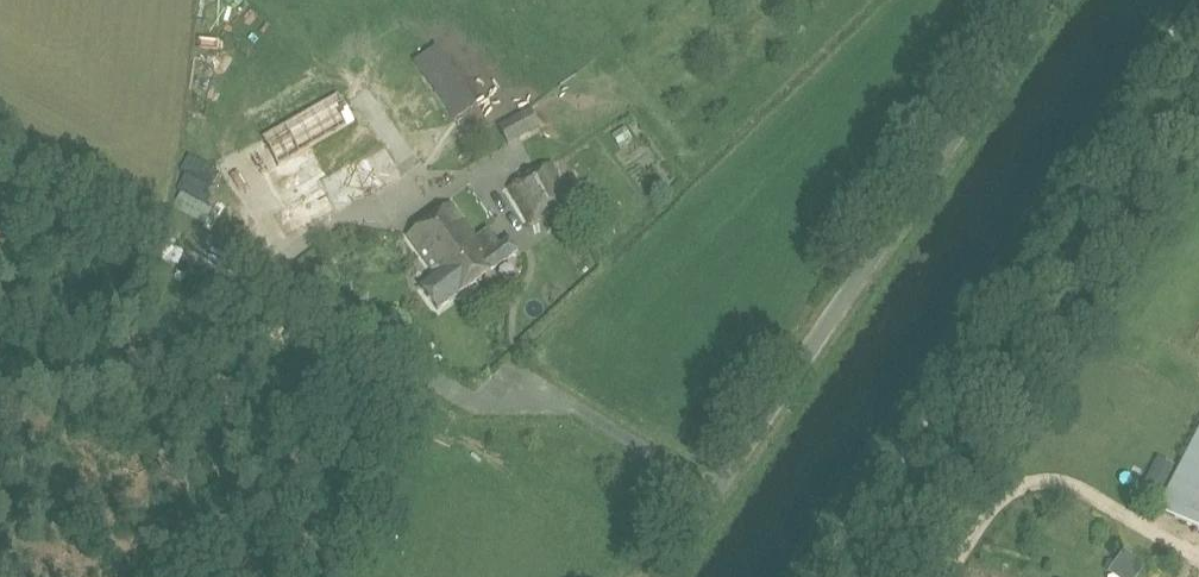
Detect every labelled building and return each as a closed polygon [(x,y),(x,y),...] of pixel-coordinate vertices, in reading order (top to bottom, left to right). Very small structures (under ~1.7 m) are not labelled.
[(354,107),(277,152),(289,172),(366,127),(354,107)] [(409,178),(393,148),(346,173),(362,203),(409,178)] [(553,161),(506,187),(530,226),(575,203),(553,161)] [(297,209),(301,228),(342,220),(338,200),(297,209)] [(436,276),(421,286),(437,309),(519,251),(510,238),(500,245),(488,229),(476,238),(452,204),(407,236),(436,276)] [(1158,511),(1198,532),(1198,431),(1158,511)] [(1177,467),(1158,457),(1148,476),(1168,486),(1177,467)] [(1119,569),(1129,576),(1141,576),(1150,565),(1132,552),(1119,569)]
